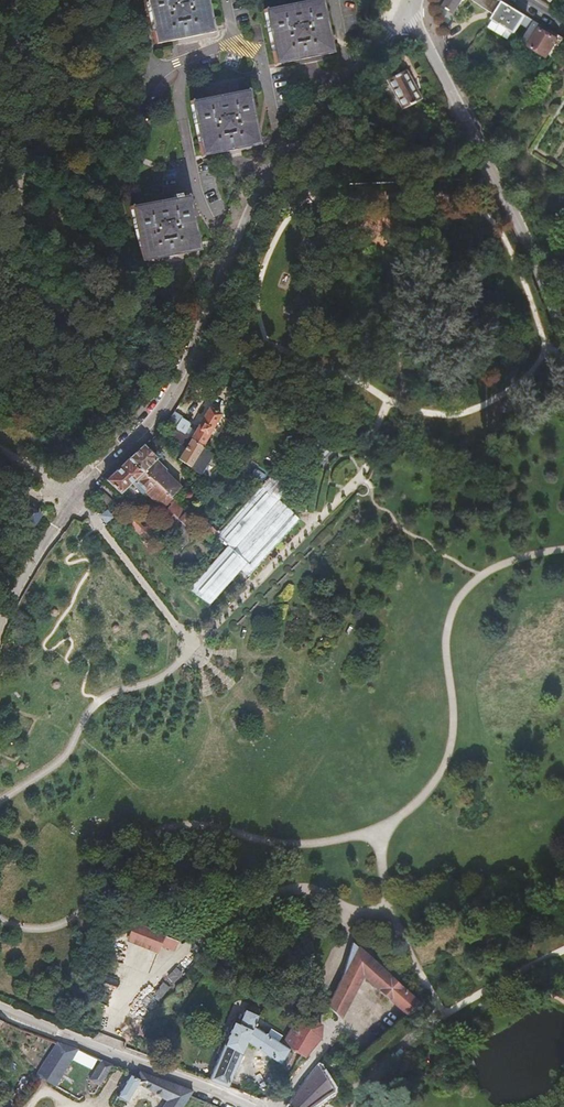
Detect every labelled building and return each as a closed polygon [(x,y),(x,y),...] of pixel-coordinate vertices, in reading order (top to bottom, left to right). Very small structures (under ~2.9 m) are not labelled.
[(156,43),(213,31),(207,0),(147,0),(156,43)] [(322,0),(313,0),(264,10),(275,64),(332,52),(322,0)] [(443,7),(454,14),(461,4),(463,5),(466,2),(463,0),(447,0),(443,7)] [(502,2),(499,0),(471,0),(493,14),(502,2)] [(514,33),(524,15),(502,2),(491,20),(514,33)] [(541,26),(533,21),(524,35),(532,39),(528,47),(546,57),(557,40),(539,29),(541,26)] [(422,101),(407,72),(388,81),(402,111),(422,101)] [(248,90),(191,101),(201,155),(259,144),(248,90)] [(131,206),(142,260),(199,250),(188,195),(180,197),(180,193),(173,194),(174,198),(131,206)] [(173,427),(201,446),(221,416),(209,409),(195,433),(188,429),(188,424),(186,423),(180,419),(181,417),(173,412),(166,423),(173,427)] [(198,472),(211,453),(201,446),(173,427),(167,435),(182,445),(176,453),(180,456),(178,461),(198,472)] [(129,459),(170,498),(179,488),(179,486),(166,473),(167,472),(156,461),(157,460),(143,445),(129,459)] [(155,512),(170,498),(129,459),(106,481),(119,493),(126,487),(135,479),(137,482),(129,490),(139,499),(143,495),(150,503),(148,505),(155,512)] [(287,493),(271,477),(244,506),(218,536),(228,546),(195,584),(198,587),(210,600),(213,601),(240,571),(248,578),(300,522),(279,502),(287,493)] [(135,479),(126,487),(129,490),(137,482),(135,479)] [(28,508),(17,525),(29,533),(40,516),(28,508)] [(113,518),(108,510),(100,516),(105,524),(113,518)] [(195,584),(189,591),(208,606),(213,601),(210,600),(198,587),(195,584)] [(20,856),(14,869),(25,874),(31,861),(20,856)] [(166,935),(134,923),(128,941),(159,953),(166,935)] [(363,975),(379,990),(390,978),(352,943),(332,993),(325,1004),(329,1007),(340,1018),(344,1009),(351,1014),(367,985),(359,981),(363,975)] [(390,978),(379,990),(386,996),(391,1001),(402,989),(397,985),(390,978)] [(402,989),(391,1001),(407,1016),(421,1007),(402,989)] [(280,1064),(290,1048),(281,1042),(280,1044),(253,1026),(258,1016),(245,1010),(238,1025),(233,1023),(207,1081),(227,1089),(247,1042),(280,1064)] [(290,1048),(303,1056),(319,1037),(320,1025),(305,1016),(306,1014),(300,1010),(281,1042),(290,1048)] [(77,1048),(57,1039),(36,1074),(55,1086),(71,1058),(91,1067),(96,1057),(77,1048)] [(113,1065),(101,1059),(88,1079),(99,1086),(113,1065)] [(472,1064),(470,1062),(466,1061),(462,1064),(461,1071),(467,1073),(473,1070),(473,1066),(472,1064)] [(288,1106),(311,1106),(332,1092),(333,1089),(319,1066),(303,1086),(297,1094),(288,1106)] [(130,1074),(117,1097),(127,1102),(133,1095),(139,1085),(167,1102),(164,1106),(183,1106),(190,1095),(193,1090),(140,1071),(137,1077),(130,1074)]
